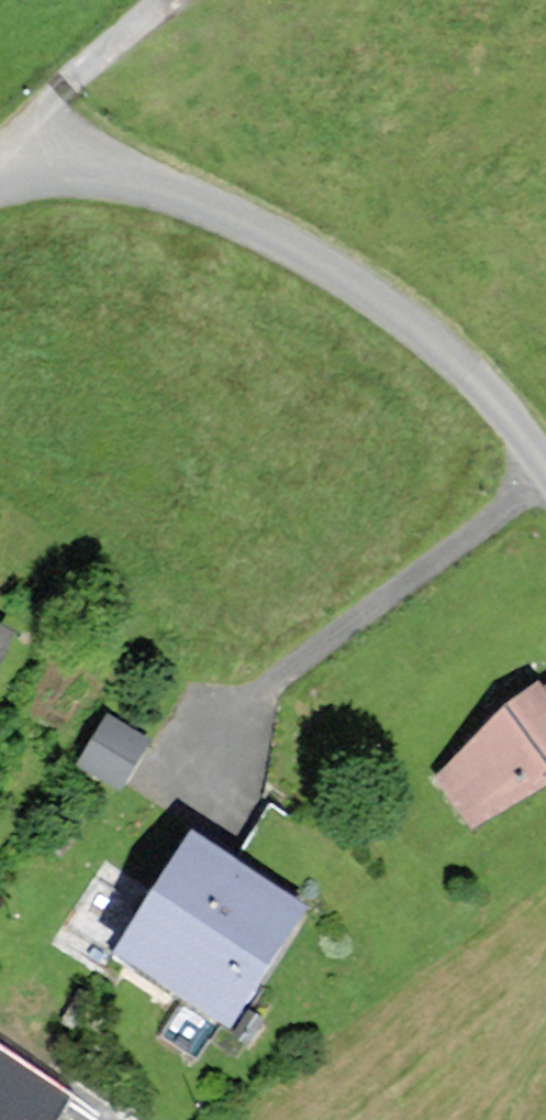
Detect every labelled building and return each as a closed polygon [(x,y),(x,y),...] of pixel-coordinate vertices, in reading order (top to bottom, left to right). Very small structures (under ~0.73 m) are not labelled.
[(0,627),(0,658),(11,631),(0,627)] [(430,769),(476,833),(545,782),(545,691),(543,687),(430,769)] [(76,765),(118,792),(149,742),(107,715),(76,765)] [(194,838),(120,953),(232,1025),(306,910),(194,838)] [(0,1109),(0,1119),(18,1119),(0,1109)]
